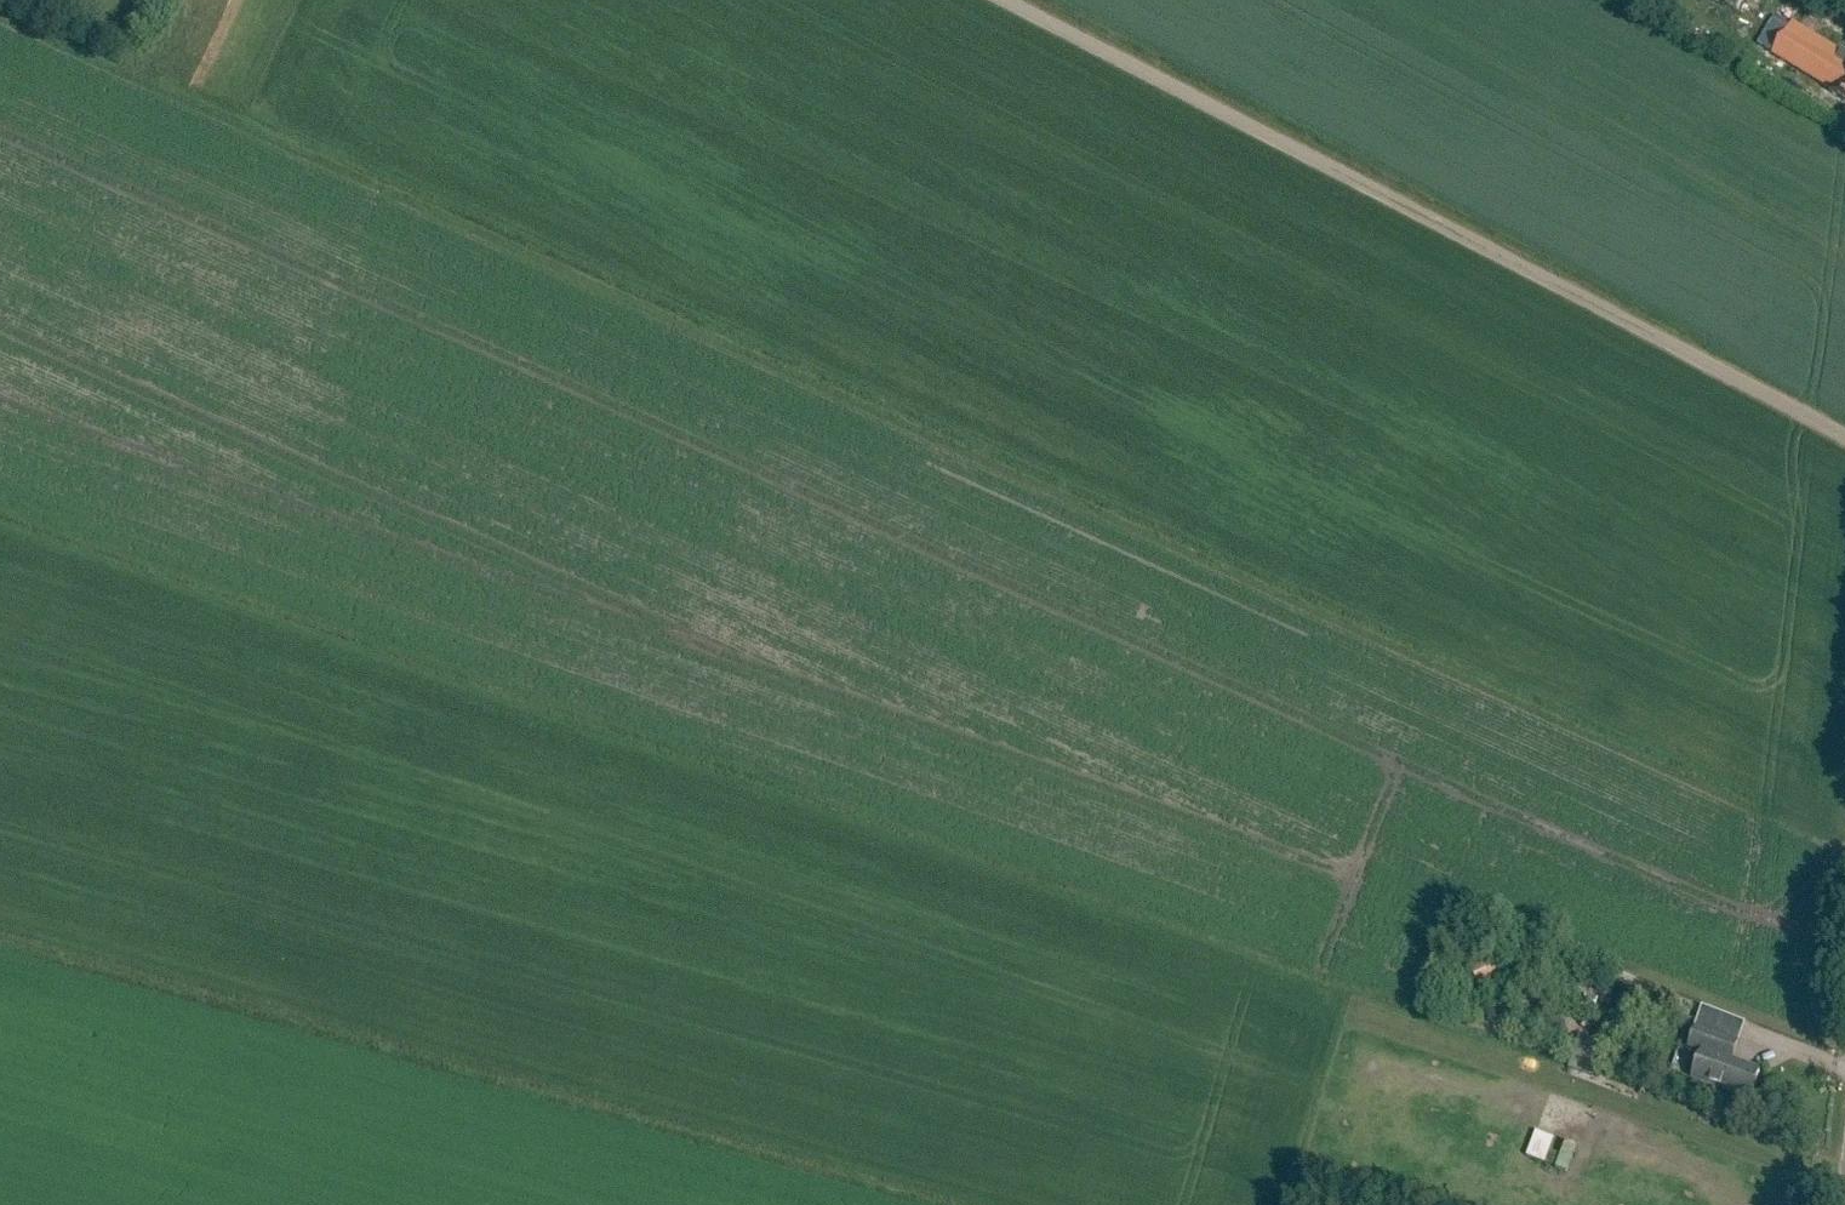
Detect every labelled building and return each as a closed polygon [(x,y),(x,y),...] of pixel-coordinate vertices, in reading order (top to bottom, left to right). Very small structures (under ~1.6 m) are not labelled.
[(1738,16),(1747,0),(1711,0),(1738,16)] [(1832,91),(1831,93),(1844,102),(1844,53),(1794,22),(1774,56),(1832,91)] [(1703,1053),(1693,1082),(1751,1102),(1761,1072),(1733,1062),(1739,1044),(1697,1029),(1690,1049),(1703,1053)] [(1548,1165),(1557,1138),(1538,1132),(1529,1158),(1548,1165)] [(1551,1167),(1573,1172),(1579,1146),(1557,1141),(1551,1167)]
